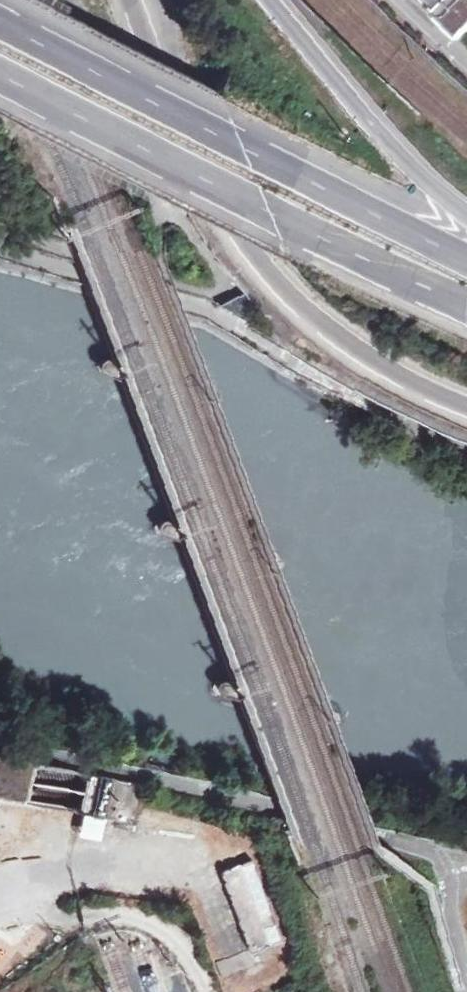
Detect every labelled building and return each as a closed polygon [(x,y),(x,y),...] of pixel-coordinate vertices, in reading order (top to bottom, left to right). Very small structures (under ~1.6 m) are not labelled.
[(435,14),(449,0),(422,0),(435,14)] [(435,14),(452,31),(459,39),(466,32),(466,0),(449,0),(435,14)] [(141,784),(0,757),(0,804),(40,812),(132,830),(141,784)] [(283,941),(252,859),(242,862),(242,863),(240,864),(240,863),(230,867),(230,868),(228,868),(223,870),(221,871),(222,874),(221,874),(223,879),(224,879),(225,882),(224,882),(228,892),(229,892),(230,894),(229,894),(233,905),(234,905),(239,919),(238,920),(242,930),(243,930),(243,931),(243,932),(246,942),(247,942),(248,944),(248,945),(249,949),(250,949),(252,952),(253,952),(254,952),(259,951),(258,949),(260,949),(260,950),(271,946),(270,945),(272,945),(283,941)]
